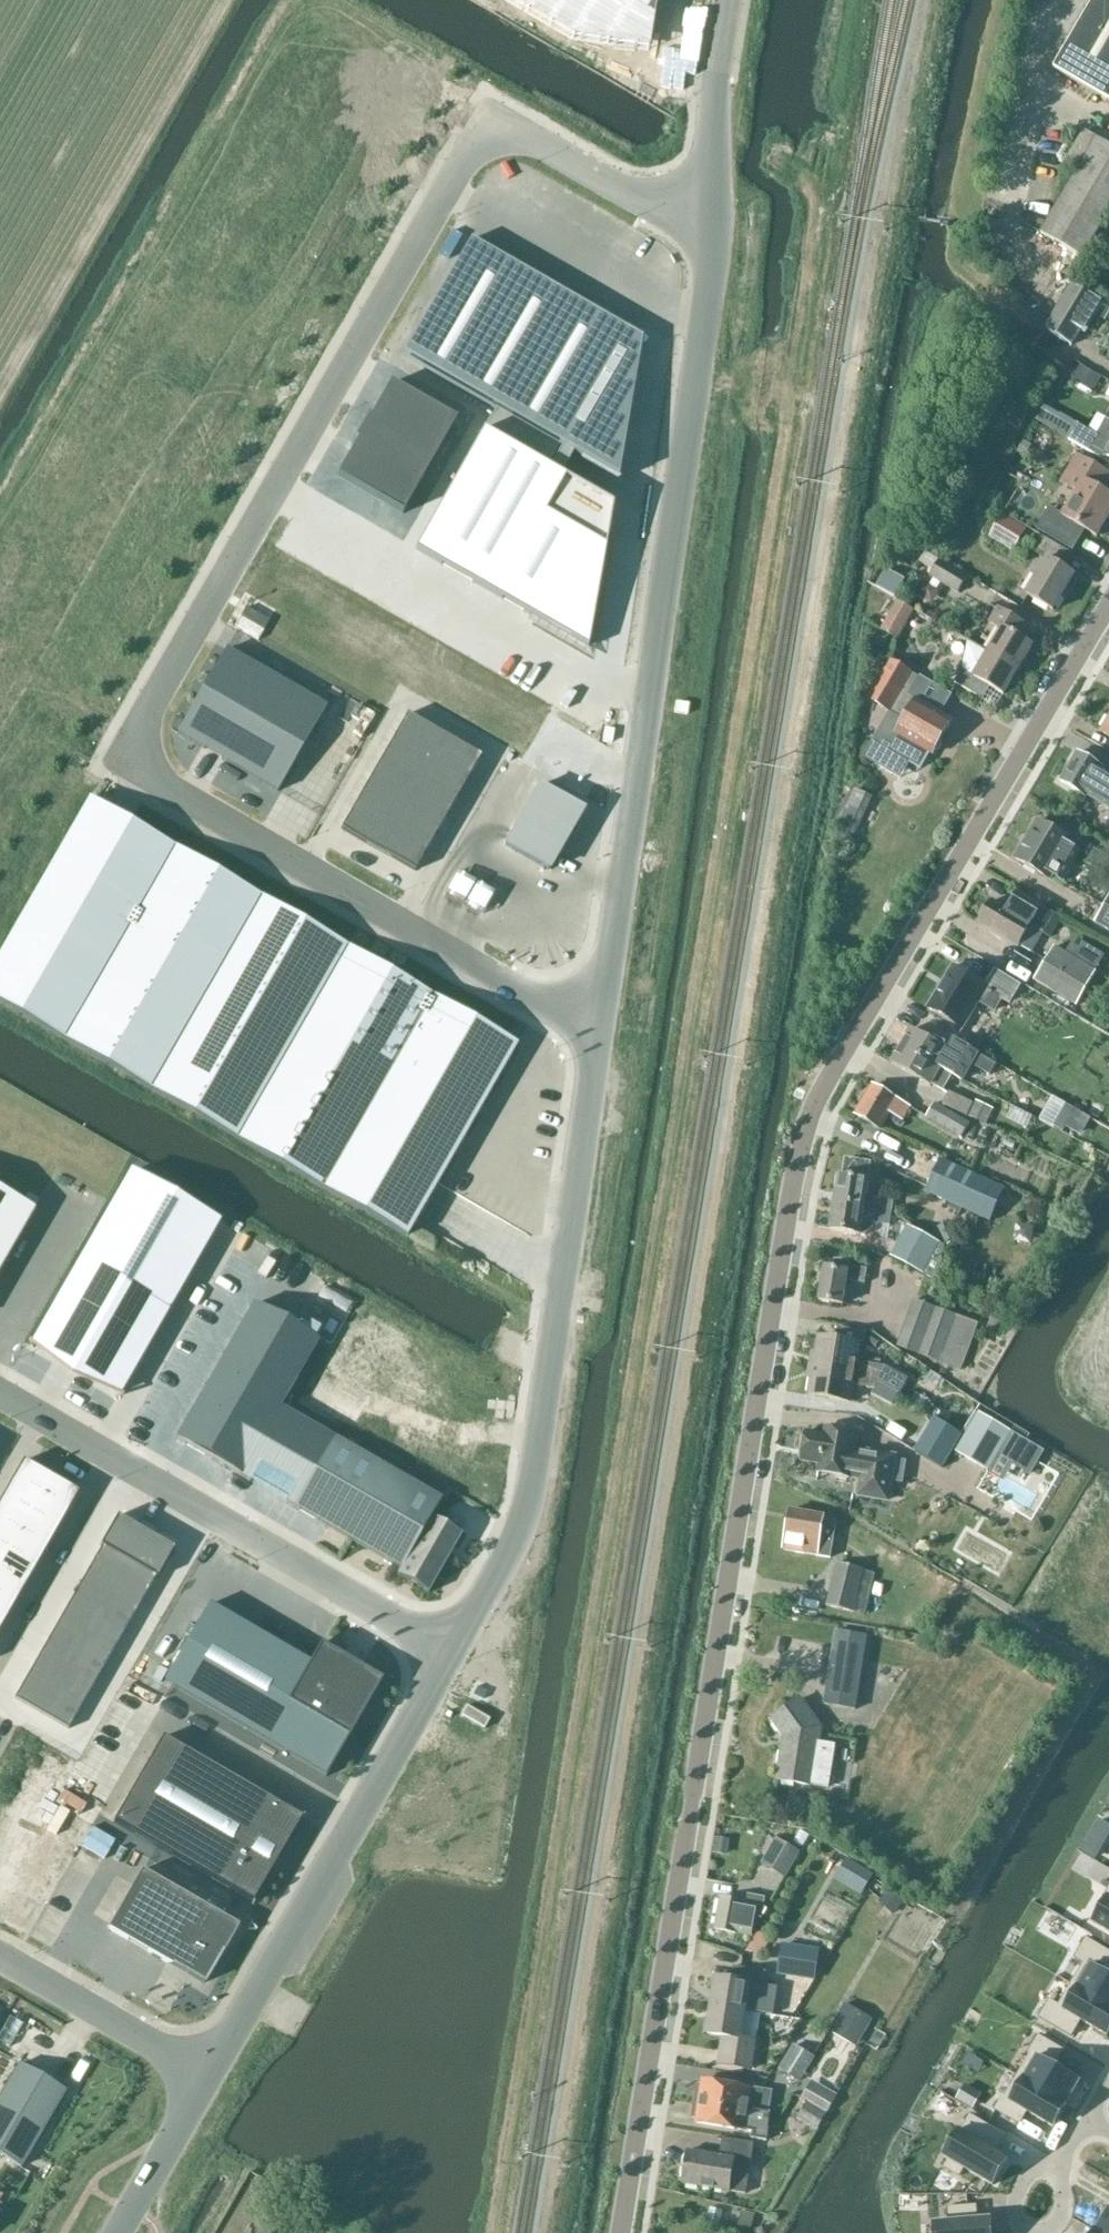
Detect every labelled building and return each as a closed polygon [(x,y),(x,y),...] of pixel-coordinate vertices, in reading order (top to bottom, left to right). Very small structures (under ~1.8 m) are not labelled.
[(511,3),(533,15),(541,0),(512,0),(511,3)] [(533,15),(557,28),(572,0),(541,0),(533,15)] [(557,28),(581,42),(602,5),(593,0),(573,0),(557,28)] [(672,9),(672,0),(655,0),(672,9)] [(1056,70),(1108,101),(1108,0),(1097,0),(1056,70)] [(602,5),(581,42),(618,49),(632,22),(602,5)] [(632,22),(618,49),(664,58),(661,39),(632,22)] [(1108,217),(1108,145),(1085,132),(1068,161),(1081,168),(1042,234),(1084,259),(1108,217)] [(641,340),(471,243),(405,358),(617,480),(641,340)] [(1072,346),(1099,301),(1072,284),(1045,330),(1072,346)] [(1080,367),(1074,378),(1093,390),(1099,378),(1080,367)] [(457,422),(393,384),(371,421),(368,419),(354,443),(357,445),(338,478),(402,515),(457,422)] [(1011,403),(1002,418),(1017,427),(1026,412),(1011,403)] [(1068,440),(1081,447),(1084,449),(1104,460),(1106,457),(1106,456),(1108,458),(1108,421),(1107,420),(1098,436),(1090,431),(1076,424),(1068,440)] [(1031,445),(1025,441),(1018,452),(1025,456),(1031,445)] [(1036,530),(1072,551),(1085,530),(1098,538),(1108,518),(1108,496),(1103,492),(1108,482),(1108,474),(1100,468),(1104,460),(1084,449),(1080,456),(1077,455),(1060,483),(1077,493),(1062,516),(1049,508),(1036,530)] [(1003,515),(997,526),(1022,541),(1028,529),(1003,515)] [(1064,569),(1064,568),(1073,554),(1044,537),(1034,553),(1046,559),(1026,594),(1055,611),(1075,576),(1064,569)] [(905,538),(899,550),(910,556),(917,545),(905,538)] [(960,595),(970,577),(942,559),(931,577),(960,595)] [(888,570),(877,587),(895,598),(905,581),(888,570)] [(880,631),(897,641),(916,611),(899,601),(880,631)] [(988,653),(1019,671),(1034,647),(1020,638),(1028,626),(998,609),(989,623),(1000,631),(988,653)] [(1019,671),(988,653),(987,654),(968,643),(964,668),(955,683),(984,700),(991,688),(992,687),(1005,695),(1019,671)] [(227,650),(178,735),(278,793),(327,708),(227,650)] [(891,660),(875,688),(896,701),(889,713),(904,721),(887,750),(910,763),(921,769),(930,753),(934,755),(936,752),(940,751),(943,746),(942,742),(954,721),(917,699),(916,701),(910,697),(921,678),(915,674),(891,660)] [(430,759),(441,740),(403,718),(392,738),(430,759)] [(419,778),(430,759),(392,738),(381,757),(419,778)] [(478,761),(441,740),(430,759),(467,781),(478,761)] [(1062,782),(1100,804),(1099,805),(1108,811),(1108,774),(1103,770),(1103,769),(1078,754),(1062,782)] [(408,798),(419,778),(381,757),(370,776),(408,798)] [(467,781),(430,759),(419,778),(456,800),(467,781)] [(396,817),(408,798),(370,776),(359,795),(396,817)] [(456,800),(419,778),(408,798),(445,819),(456,800)] [(540,787),(505,846),(549,871),(583,812),(540,787)] [(850,834),(867,798),(853,791),(836,828),(850,834)] [(385,836),(396,817),(359,795),(348,814),(385,836)] [(876,823),(885,804),(871,797),(862,817),(876,823)] [(445,819),(408,798),(396,817),(434,838),(445,819)] [(0,957),(0,1003),(153,1091),(407,1238),(518,1045),(264,899),(90,799),(0,957)] [(374,855),(385,836),(348,814),(337,834),(374,855)] [(434,838),(396,817),(385,836),(423,857),(434,838)] [(1016,859),(1051,880),(1053,876),(1064,881),(1081,850),(1071,844),(1073,841),(1039,821),(1016,859)] [(423,857),(385,836),(374,855),(412,877),(423,857)] [(994,901),(981,923),(1020,946),(1032,927),(1033,926),(1045,933),(1052,938),(1063,919),(1019,892),(1009,910),(994,901)] [(1096,924),(1108,931),(1108,901),(1096,924)] [(1096,971),(1055,947),(1035,981),(1076,1006),(1096,971)] [(953,968),(928,1009),(963,1030),(979,1002),(994,1011),(1003,998),(953,968)] [(997,971),(990,983),(1012,996),(1019,985),(997,971)] [(941,1069),(953,1076),(954,1076),(964,1081),(973,1065),(991,1075),(997,1065),(978,1054),(967,1048),(957,1042),(951,1052),(913,1030),(903,1048),(941,1069)] [(973,1037),(967,1048),(978,1054),(984,1044),(973,1037)] [(945,1091),(953,1076),(941,1069),(903,1048),(893,1064),(931,1086),(933,1084),(945,1091)] [(904,1122),(913,1109),(874,1086),(857,1115),(882,1130),(892,1115),(904,1122)] [(967,1117),(974,1104),(949,1092),(943,1105),(967,1117)] [(995,1109),(978,1101),(970,1116),(987,1124),(995,1109)] [(971,1124),(936,1103),(927,1117),(962,1138),(971,1124)] [(1052,1128),(1062,1133),(1064,1129),(1074,1111),(1064,1106),(1052,1128)] [(1074,1111),(1064,1129),(1075,1135),(1085,1118),(1074,1111)] [(867,1197),(870,1181),(868,1181),(871,1163),(847,1160),(845,1177),(839,1176),(835,1204),(891,1213),(893,1199),(877,1197),(877,1199),(867,1197)] [(940,1164),(927,1194),(990,1222),(1003,1192),(940,1164)] [(134,1172),(35,1345),(120,1394),(219,1221),(134,1172)] [(35,1210),(0,1190),(0,1271),(35,1210)] [(889,1227),(891,1213),(835,1204),(831,1231),(864,1237),(874,1227),(874,1225),(889,1227)] [(951,1222),(938,1228),(946,1247),(960,1241),(951,1222)] [(943,1245),(910,1227),(893,1258),(936,1281),(943,1245)] [(833,1270),(825,1268),(819,1301),(844,1305),(848,1282),(866,1285),(868,1271),(848,1268),(849,1265),(835,1263),(833,1270)] [(979,1324),(915,1300),(898,1347),(963,1370),(979,1324)] [(254,1306),(177,1440),(250,1482),(252,1478),(288,1499),(286,1503),(296,1509),(336,1439),(282,1409),(320,1343),(254,1306)] [(812,1363),(811,1367),(877,1378),(876,1382),(899,1394),(900,1395),(908,1379),(884,1366),(879,1365),(857,1362),(860,1344),(864,1342),(866,1332),(841,1328),(839,1341),(820,1338),(816,1364),(812,1363)] [(814,1370),(809,1397),(850,1403),(853,1385),(875,1389),(876,1382),(877,1378),(811,1367),(811,1370),(814,1370)] [(875,1389),(874,1395),(893,1405),(899,1394),(876,1382),(875,1389)] [(928,1401),(924,1408),(933,1415),(936,1410),(928,1401)] [(956,1452),(965,1458),(989,1472),(998,1456),(1014,1465),(1019,1457),(1004,1448),(1013,1433),(978,1413),(956,1452)] [(938,1421),(939,1420),(934,1417),(914,1450),(943,1468),(963,1436),(938,1421)] [(889,1500),(896,1456),(856,1450),(859,1432),(826,1427),(825,1435),(807,1432),(802,1462),(820,1464),(818,1473),(852,1478),(853,1474),(859,1475),(859,1474),(863,1474),(860,1495),(889,1500)] [(336,1439),(296,1509),(401,1570),(397,1576),(429,1594),(462,1536),(431,1518),(441,1500),(336,1439)] [(1043,1451),(1028,1442),(1023,1449),(1038,1458),(1043,1451)] [(24,1463),(13,1482),(40,1498),(51,1478),(24,1463)] [(51,1478),(40,1498),(67,1513),(78,1494),(51,1478)] [(13,1482),(2,1501),(29,1517),(40,1498),(13,1482)] [(40,1498),(29,1517),(56,1532),(67,1513),(40,1498)] [(0,1505),(0,1525),(18,1536),(29,1517),(2,1501),(0,1505)] [(826,1521),(826,1517),(791,1512),(785,1549),(833,1557),(838,1523),(826,1521)] [(118,1515),(101,1546),(103,1547),(120,1557),(138,1526),(118,1515)] [(29,1517),(18,1536),(45,1551),(56,1532),(29,1517)] [(7,1554),(18,1536),(0,1525),(0,1550),(7,1554)] [(138,1526),(120,1557),(129,1563),(139,1568),(157,1538),(138,1526)] [(18,1536),(7,1554),(34,1570),(45,1551),(18,1536)] [(157,1538),(139,1568),(156,1578),(158,1579),(176,1549),(157,1538)] [(103,1547),(96,1559),(123,1574),(129,1563),(120,1557),(103,1547)] [(0,1567),(0,1575),(23,1589),(34,1570),(7,1554),(0,1567)] [(96,1559),(89,1571),(116,1586),(123,1574),(96,1559)] [(876,1574),(863,1571),(863,1569),(837,1562),(826,1606),(853,1612),(854,1609),(867,1611),(876,1574)] [(129,1563),(123,1574),(150,1590),(156,1578),(139,1568),(129,1563)] [(89,1571),(82,1582),(109,1598),(116,1586),(89,1571)] [(123,1574),(116,1586),(143,1602),(150,1590),(123,1574)] [(13,1608),(23,1589),(0,1575),(0,1600),(13,1608)] [(82,1582),(76,1594),(103,1610),(109,1598),(82,1582)] [(116,1586),(109,1598),(136,1613),(143,1602),(116,1586)] [(76,1594),(69,1606),(96,1621),(103,1610),(76,1594)] [(109,1598),(103,1610),(129,1625),(136,1613),(109,1598)] [(2,1627),(13,1608),(0,1600),(0,1626),(2,1627)] [(211,1604),(166,1682),(326,1775),(325,1776),(327,1777),(383,1681),(321,1645),(311,1662),(211,1604)] [(69,1606),(62,1617),(89,1633),(96,1621),(69,1606)] [(103,1610),(96,1621),(123,1637),(129,1625),(103,1610)] [(62,1617),(55,1629),(82,1645),(89,1633),(62,1617)] [(96,1621),(89,1633),(116,1648),(123,1637),(96,1621)] [(55,1629),(49,1641),(76,1656),(82,1645),(55,1629)] [(856,1709),(867,1636),(837,1632),(826,1705),(856,1709)] [(89,1633),(82,1645),(109,1660),(116,1648),(89,1633)] [(49,1641),(42,1652),(69,1668),(76,1656),(49,1641)] [(82,1645),(76,1656),(103,1672),(109,1660),(82,1645)] [(42,1652),(35,1664),(62,1680),(69,1668),(42,1652)] [(76,1656),(69,1668),(96,1683),(103,1672),(76,1656)] [(35,1664),(29,1676),(55,1691),(62,1680),(35,1664)] [(69,1668),(62,1680),(89,1695),(96,1683),(69,1668)] [(29,1676),(22,1687),(49,1703),(55,1691),(29,1676)] [(62,1680),(55,1691),(82,1707),(89,1695),(62,1680)] [(22,1687),(15,1699),(42,1715),(49,1703),(22,1687)] [(55,1691),(49,1703),(76,1718),(82,1707),(55,1691)] [(800,1699),(773,1719),(788,1741),(787,1751),(783,1750),(778,1780),(811,1786),(829,1789),(836,1746),(818,1743),(821,1728),(800,1699)] [(49,1703),(42,1715),(69,1730),(76,1718),(49,1703)] [(467,1707),(462,1716),(485,1730),(490,1720),(467,1707)] [(250,1904),(301,1820),(163,1738),(113,1823),(250,1904)] [(1108,1835),(1108,1827),(1099,1821),(1081,1852),(1094,1860),(1108,1835)] [(786,1877),(800,1852),(777,1839),(763,1864),(786,1877)] [(848,1861),(836,1880),(861,1895),(873,1876),(848,1861)] [(143,1871),(109,1929),(168,1964),(168,1963),(205,1985),(227,1946),(228,1946),(239,1926),(143,1871)] [(890,1889),(880,1900),(894,1913),(904,1902),(890,1889)] [(751,1936),(757,1905),(763,1906),(764,1898),(745,1895),(743,1902),(721,1898),(715,1929),(751,1936)] [(1093,1924),(1108,1933),(1108,1898),(1093,1924)] [(762,1952),(772,1937),(756,1932),(745,1950),(762,1952)] [(1072,1986),(1108,2008),(1108,1977),(1107,1976),(1108,1973),(1108,1953),(1086,1939),(1075,1959),(1084,1964),(1072,1986)] [(814,1980),(819,1951),(783,1946),(779,1974),(814,1980)] [(715,1979),(711,2007),(745,2012),(776,2017),(780,1987),(764,1985),(766,1971),(734,1966),(732,1981),(715,1979)] [(1040,2019),(1071,2037),(1081,2021),(1108,2037),(1108,2034),(1108,2008),(1072,1986),(1059,2007),(1050,2001),(1040,2019)] [(846,2005),(830,2033),(856,2048),(872,2021),(846,2005)] [(741,2038),(745,2012),(711,2007),(707,2034),(723,2037),(719,2065),(751,2070),(756,2040),(741,2038)] [(1030,2056),(1018,2077),(1067,2106),(1068,2105),(1067,2104),(1069,2101),(1073,2103),(1082,2089),(1078,2086),(1080,2083),(1054,2067),(1063,2051),(1039,2037),(1029,2055),(1030,2056)] [(816,2058),(795,2044),(780,2069),(801,2083),(816,2058)] [(0,2100),(0,2155),(22,2168),(66,2091),(20,2065),(0,2100)] [(1004,2097),(996,2111),(1020,2125),(1027,2113),(1054,2128),(1067,2106),(1018,2077),(1005,2098),(1004,2097)] [(838,2095),(837,2094),(813,2080),(803,2097),(808,2101),(828,2112),(828,2113),(838,2095)] [(697,2087),(695,2103),(699,2103),(768,2114),(771,2092),(703,2082),(702,2086),(697,2087)] [(817,2131),(828,2112),(808,2101),(796,2120),(816,2131),(817,2131)] [(699,2103),(695,2103),(692,2118),(697,2120),(696,2124),(751,2133),(751,2138),(765,2140),(769,2114),(768,2114),(699,2103)] [(959,2132),(944,2158),(949,2160),(945,2168),(960,2177),(964,2169),(993,2186),(1008,2160),(997,2153),(1006,2137),(971,2117),(961,2133),(959,2132)] [(749,2173),(753,2145),(723,2140),(720,2158),(689,2153),(684,2185),(729,2192),(745,2195),(749,2173)] [(934,2224),(935,2232),(992,2232),(991,2220),(977,2221),(976,2207),(948,2209),(950,2223),(934,2224)] [(1096,2232),(1097,2232),(1108,2232),(1108,2210),(1097,2231),(1096,2231),(1096,2232)] [(766,2216),(755,2213),(755,2215),(741,2212),(738,2232),(743,2232),(752,2232),(753,2228),(763,2231),(766,2216)]
